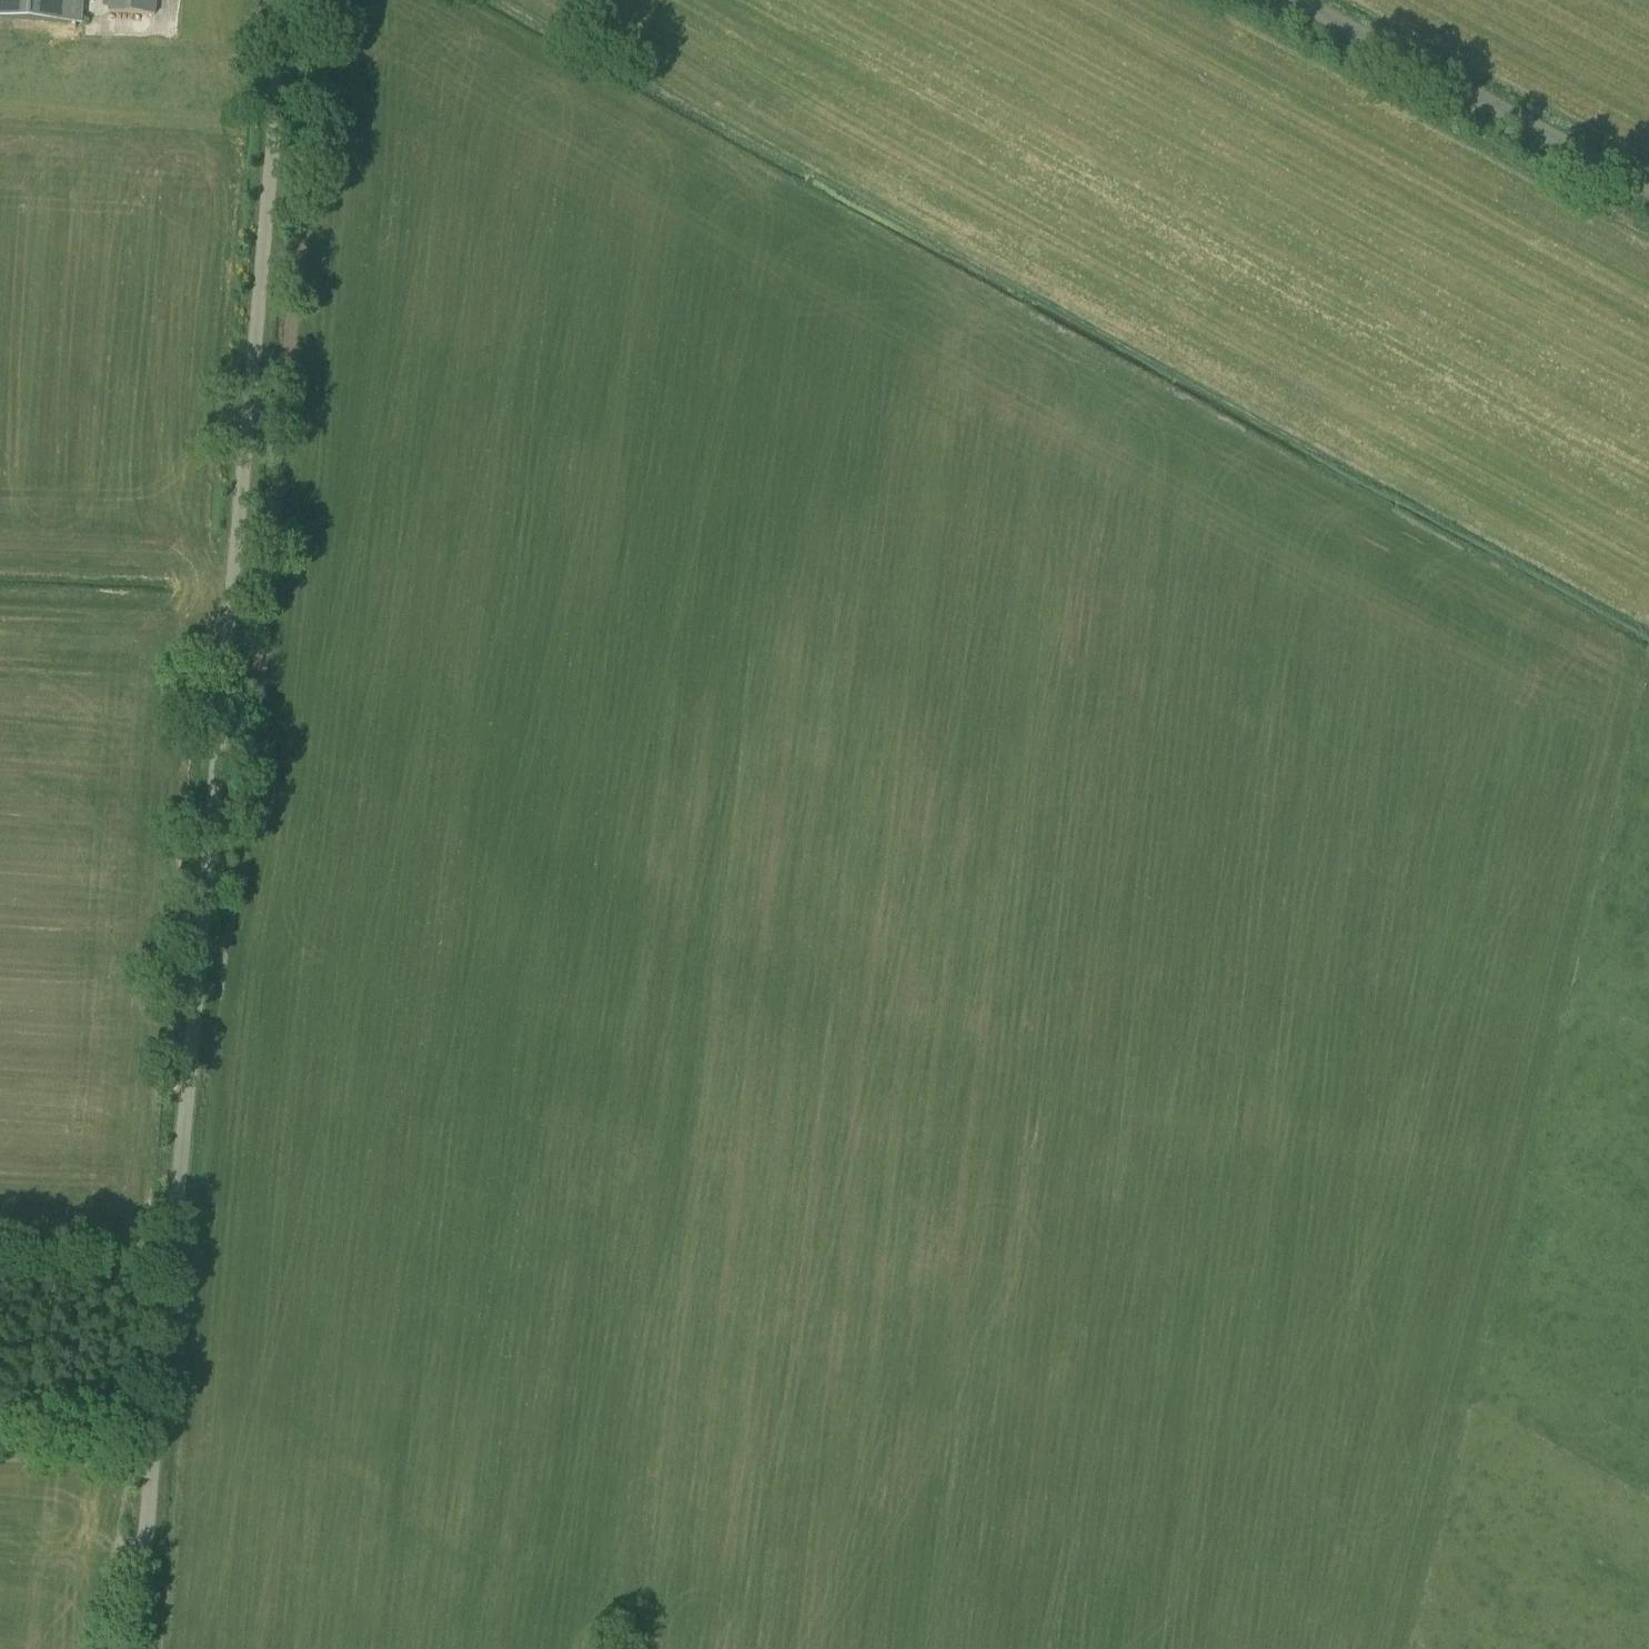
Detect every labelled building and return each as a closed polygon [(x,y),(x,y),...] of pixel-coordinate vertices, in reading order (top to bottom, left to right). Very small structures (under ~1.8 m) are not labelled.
[(82,24),(84,0),(0,0),(0,19),(82,24)] [(109,11),(156,16),(157,0),(110,0),(109,11)]
